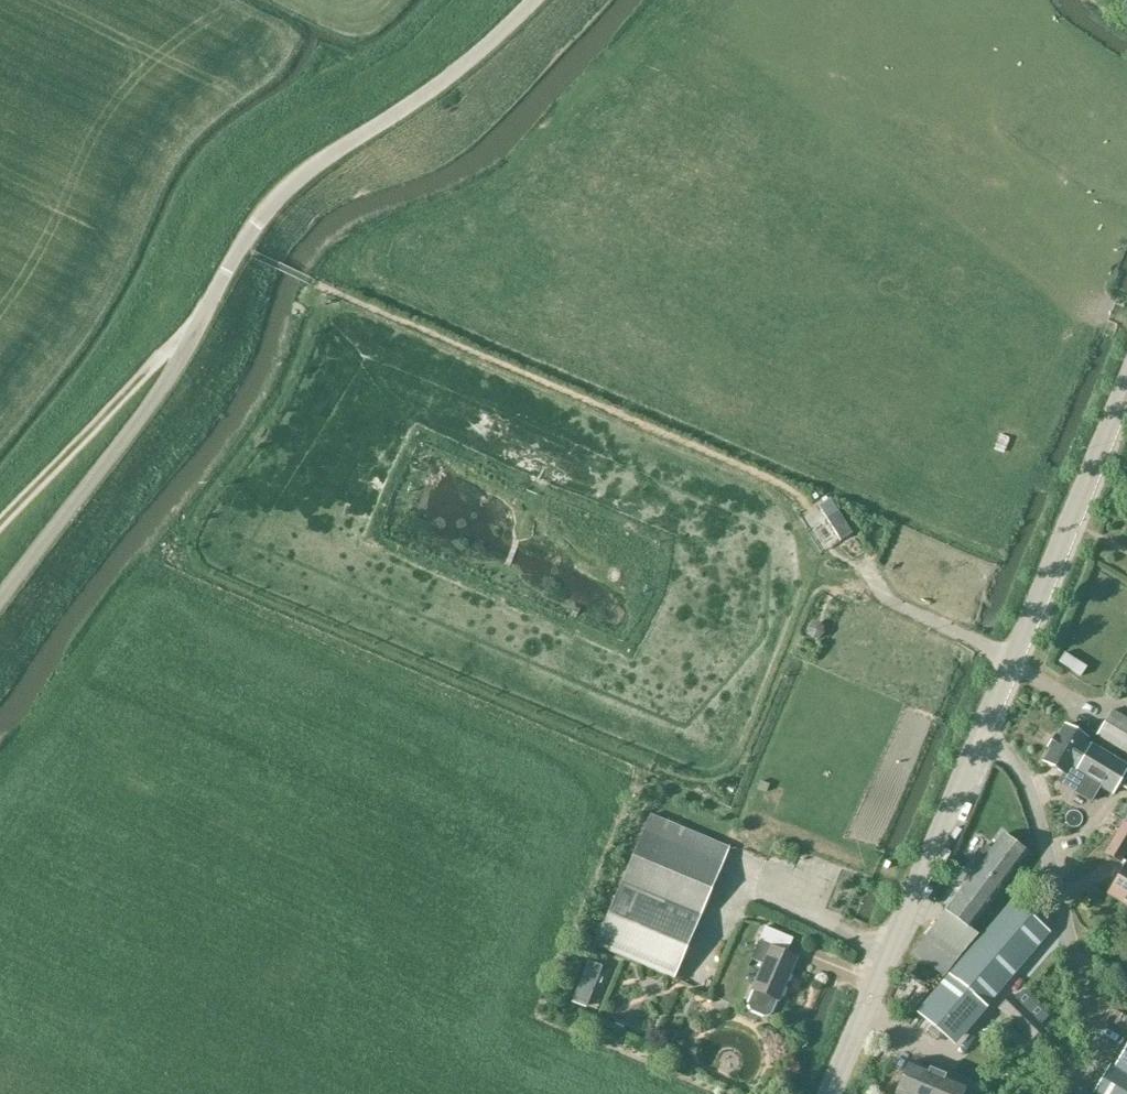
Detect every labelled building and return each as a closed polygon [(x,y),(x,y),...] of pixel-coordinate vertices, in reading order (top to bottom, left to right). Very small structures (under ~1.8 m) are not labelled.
[(1005,424),(998,441),(1009,445),(1015,428),(1005,424)] [(855,537),(832,500),(820,507),(844,545),(855,537)] [(1104,723),(1096,736),(1126,754),(1126,719),(1112,710),(1104,723)] [(1065,726),(1058,738),(1055,736),(1048,749),(1050,750),(1043,762),(1064,775),(1059,783),(1075,793),(1085,776),(1114,793),(1118,786),(1126,792),(1126,766),(1091,745),(1090,746),(1085,743),(1088,739),(1065,726)] [(673,980),(729,848),(650,815),(593,946),(673,980)] [(1120,863),(1126,851),(1126,826),(1123,824),(1105,854),(1120,863)] [(992,850),(986,846),(979,855),(984,860),(913,954),(944,976),(960,956),(978,936),(970,930),(1027,854),(1002,835),(992,850)] [(1078,888),(1105,872),(1098,859),(1071,874),(1078,888)] [(1126,864),(1109,895),(1126,906),(1126,864)] [(917,1013),(954,1045),(1049,932),(1012,901),(917,1013)] [(797,958),(786,954),(793,940),(764,927),(750,960),(761,964),(751,990),(753,991),(747,1006),(750,1012),(764,1018),(772,1015),(777,1001),(779,1001),(797,958)] [(723,947),(733,952),(741,934),(732,929),(723,947)] [(1013,996),(1006,1003),(999,1010),(1031,1041),(1044,1027),(1013,996)] [(1115,1065),(1112,1063),(1095,1092),(1098,1093),(1126,1093),(1126,1045),(1115,1065)] [(966,1086),(909,1062),(896,1093),(962,1093),(966,1086)]
